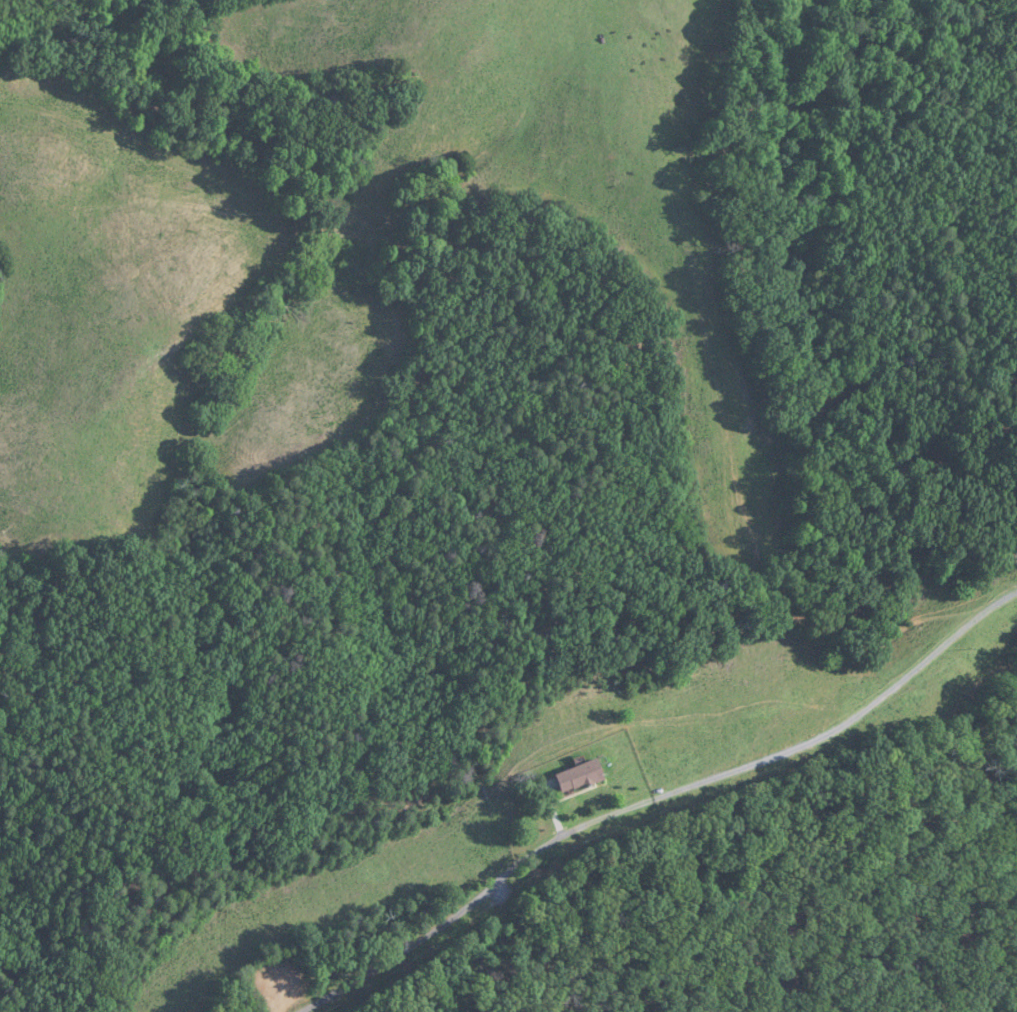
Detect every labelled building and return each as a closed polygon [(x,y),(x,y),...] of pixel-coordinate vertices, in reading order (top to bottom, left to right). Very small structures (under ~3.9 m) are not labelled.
[(605,783),(599,762),(556,773),(561,794),(605,783)]
